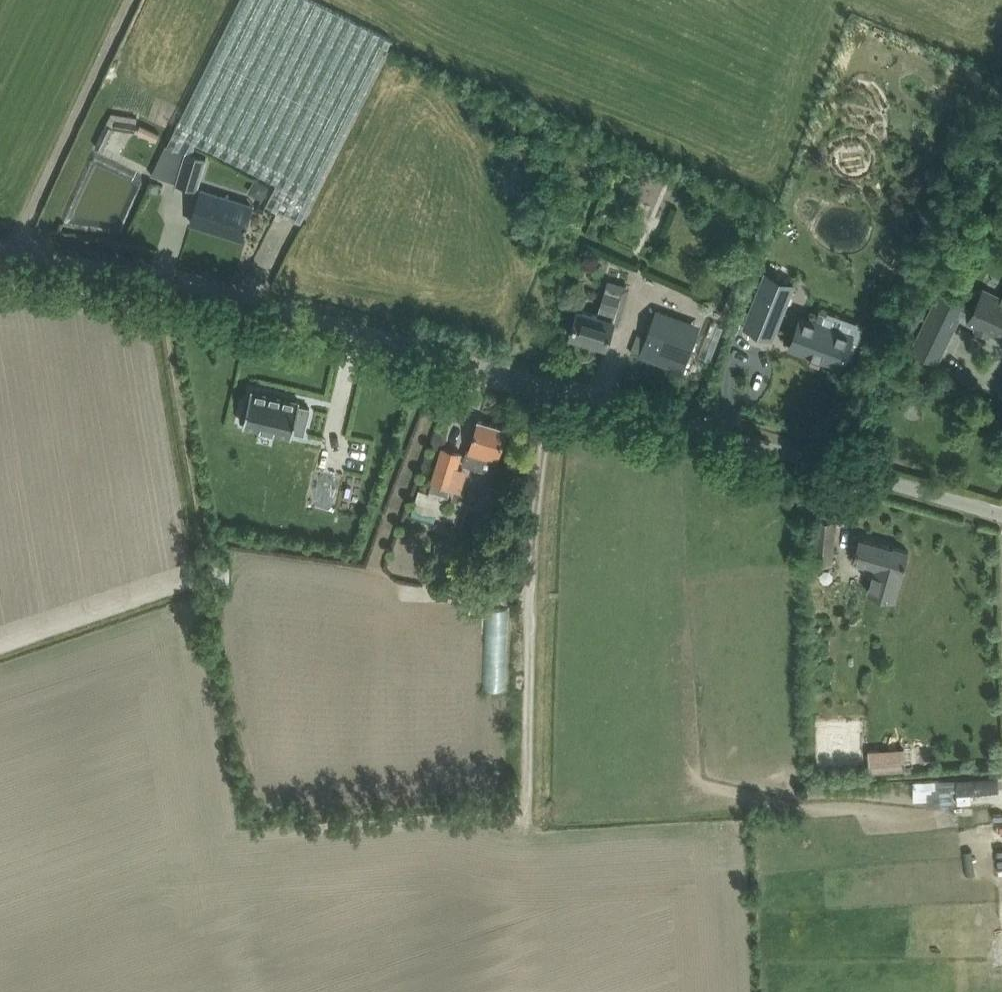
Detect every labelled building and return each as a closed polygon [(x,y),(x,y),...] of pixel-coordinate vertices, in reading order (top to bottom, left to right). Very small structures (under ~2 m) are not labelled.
[(315,0),(239,0),(167,145),(166,144),(151,174),(197,188),(202,169),(207,155),(192,151),(197,142),(277,182),(266,204),(301,221),(391,38),(315,0)] [(150,82),(141,101),(149,104),(158,86),(150,82)] [(106,122),(95,145),(103,149),(114,126),(115,126),(114,127),(135,131),(137,121),(137,116),(111,112),(106,122)] [(140,123),(137,131),(156,140),(160,132),(140,123)] [(151,180),(148,189),(157,192),(160,183),(151,180)] [(201,189),(191,222),(242,237),(252,205),(201,189)] [(738,326),(764,336),(790,273),(764,262),(738,326)] [(578,308),(576,315),(570,335),(606,345),(621,295),(605,289),(598,314),(578,308)] [(984,291),(971,320),(1001,335),(1001,300),(984,291)] [(941,292),(914,351),(935,362),(962,302),(941,292)] [(646,336),(639,333),(632,352),(683,371),(698,331),(654,315),(646,336)] [(849,351),(809,335),(789,326),(774,364),(832,388),(849,351)] [(308,433),(313,401),(261,391),(256,423),(308,433)] [(463,463),(493,472),(507,427),(479,419),(470,450),(467,450),(463,463)] [(427,519),(432,503),(430,502),(433,495),(448,499),(462,453),(442,448),(433,479),(421,475),(414,498),(416,499),(412,514),(427,519)] [(816,518),(814,538),(812,562),(832,564),(836,520),(816,518)] [(895,599),(909,551),(859,537),(853,560),(875,566),(868,592),(895,599)] [(516,682),(516,601),(500,601),(500,682),(516,682)] [(919,741),(882,741),(882,761),(920,760),(919,741)] [(971,770),(971,786),(1001,787),(1001,771),(971,770)]
